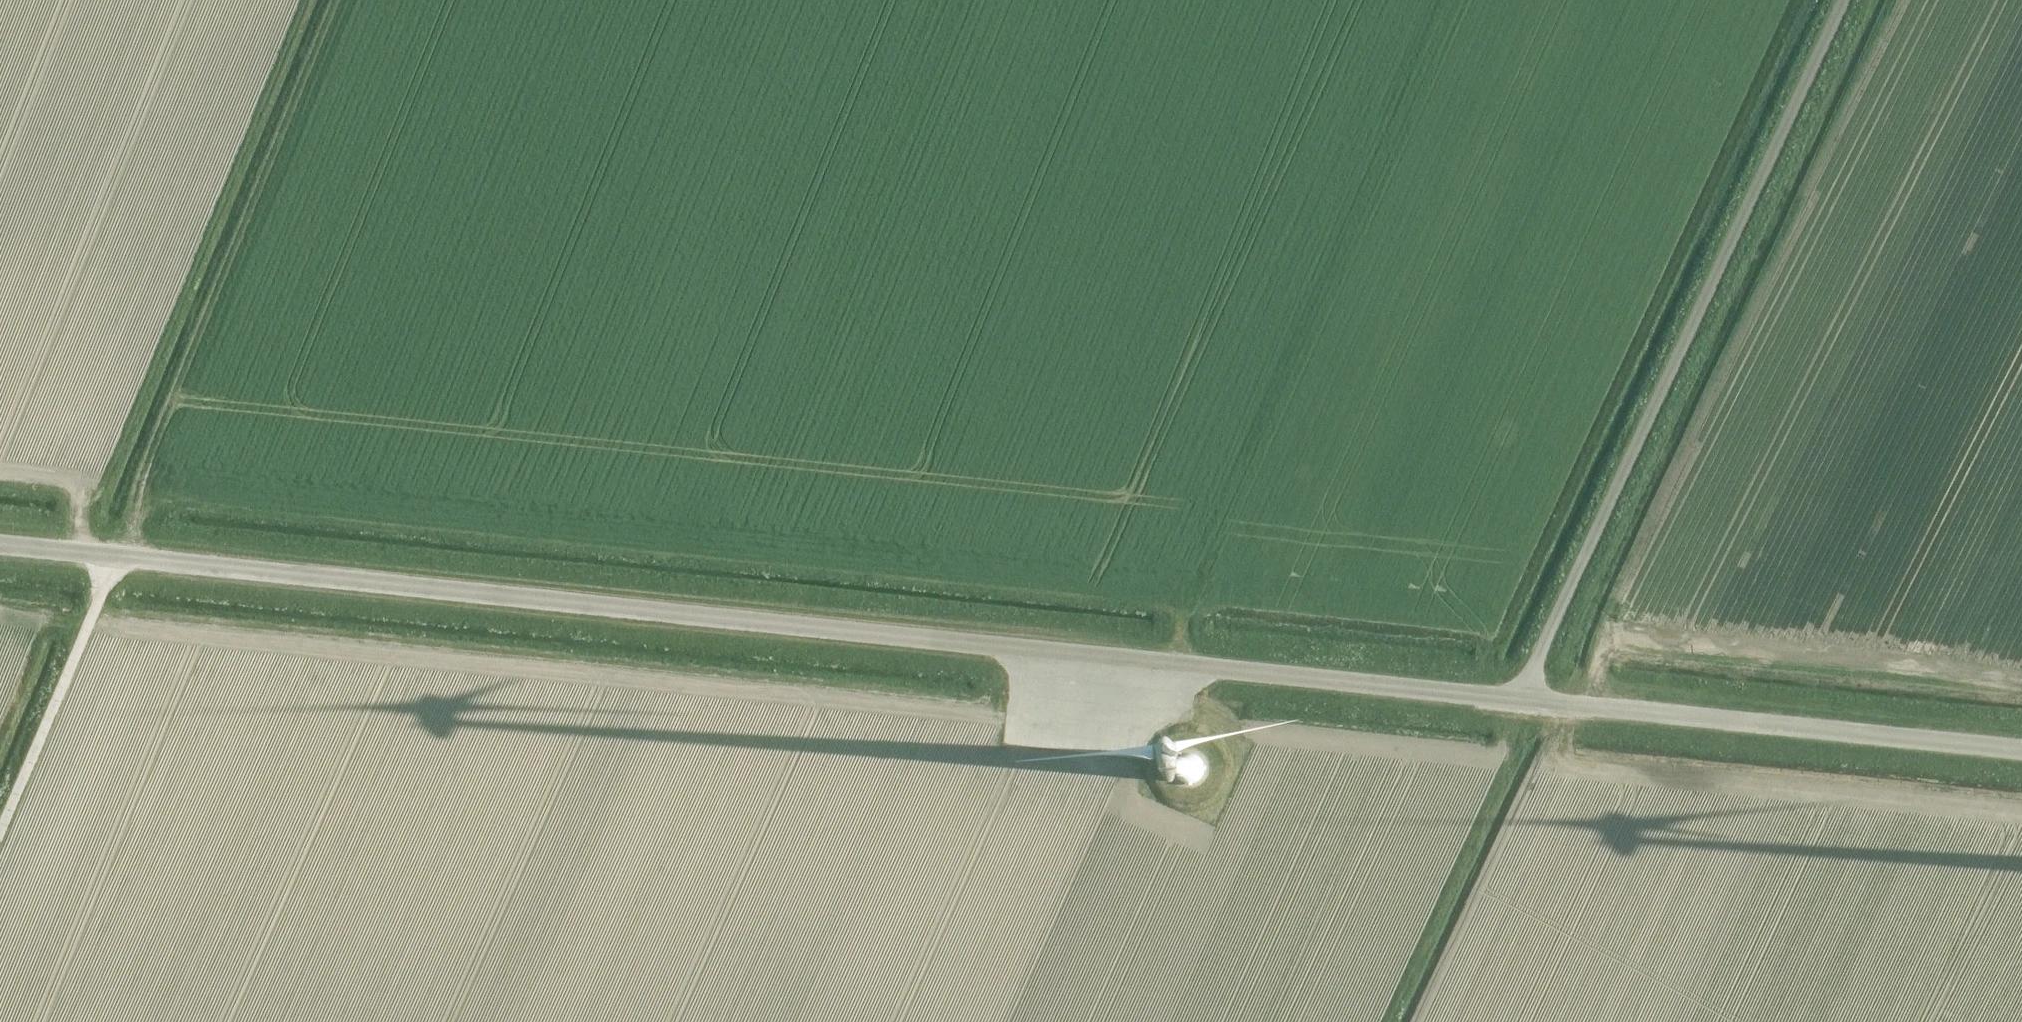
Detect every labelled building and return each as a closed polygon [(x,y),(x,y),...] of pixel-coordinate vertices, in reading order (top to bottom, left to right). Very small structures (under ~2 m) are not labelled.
[(1174,767),(1174,769),(1174,771),(1175,773),(1176,775),(1177,777),(1178,779),(1180,780),(1182,782),(1184,783),(1186,783),(1188,784),(1190,784),(1192,783),(1194,783),(1196,782),(1198,781),(1200,779),(1201,778),(1203,776),(1203,774),(1204,772),(1204,769),(1204,767),(1204,765),(1203,763),(1202,761),(1201,759),(1200,758),(1199,757),(1198,756),(1196,755),(1194,754),(1191,754),(1189,753),(1187,754),(1185,754),(1183,755),(1181,756),(1179,757),(1178,759),(1176,761),(1175,762),(1175,765),(1174,767)]
